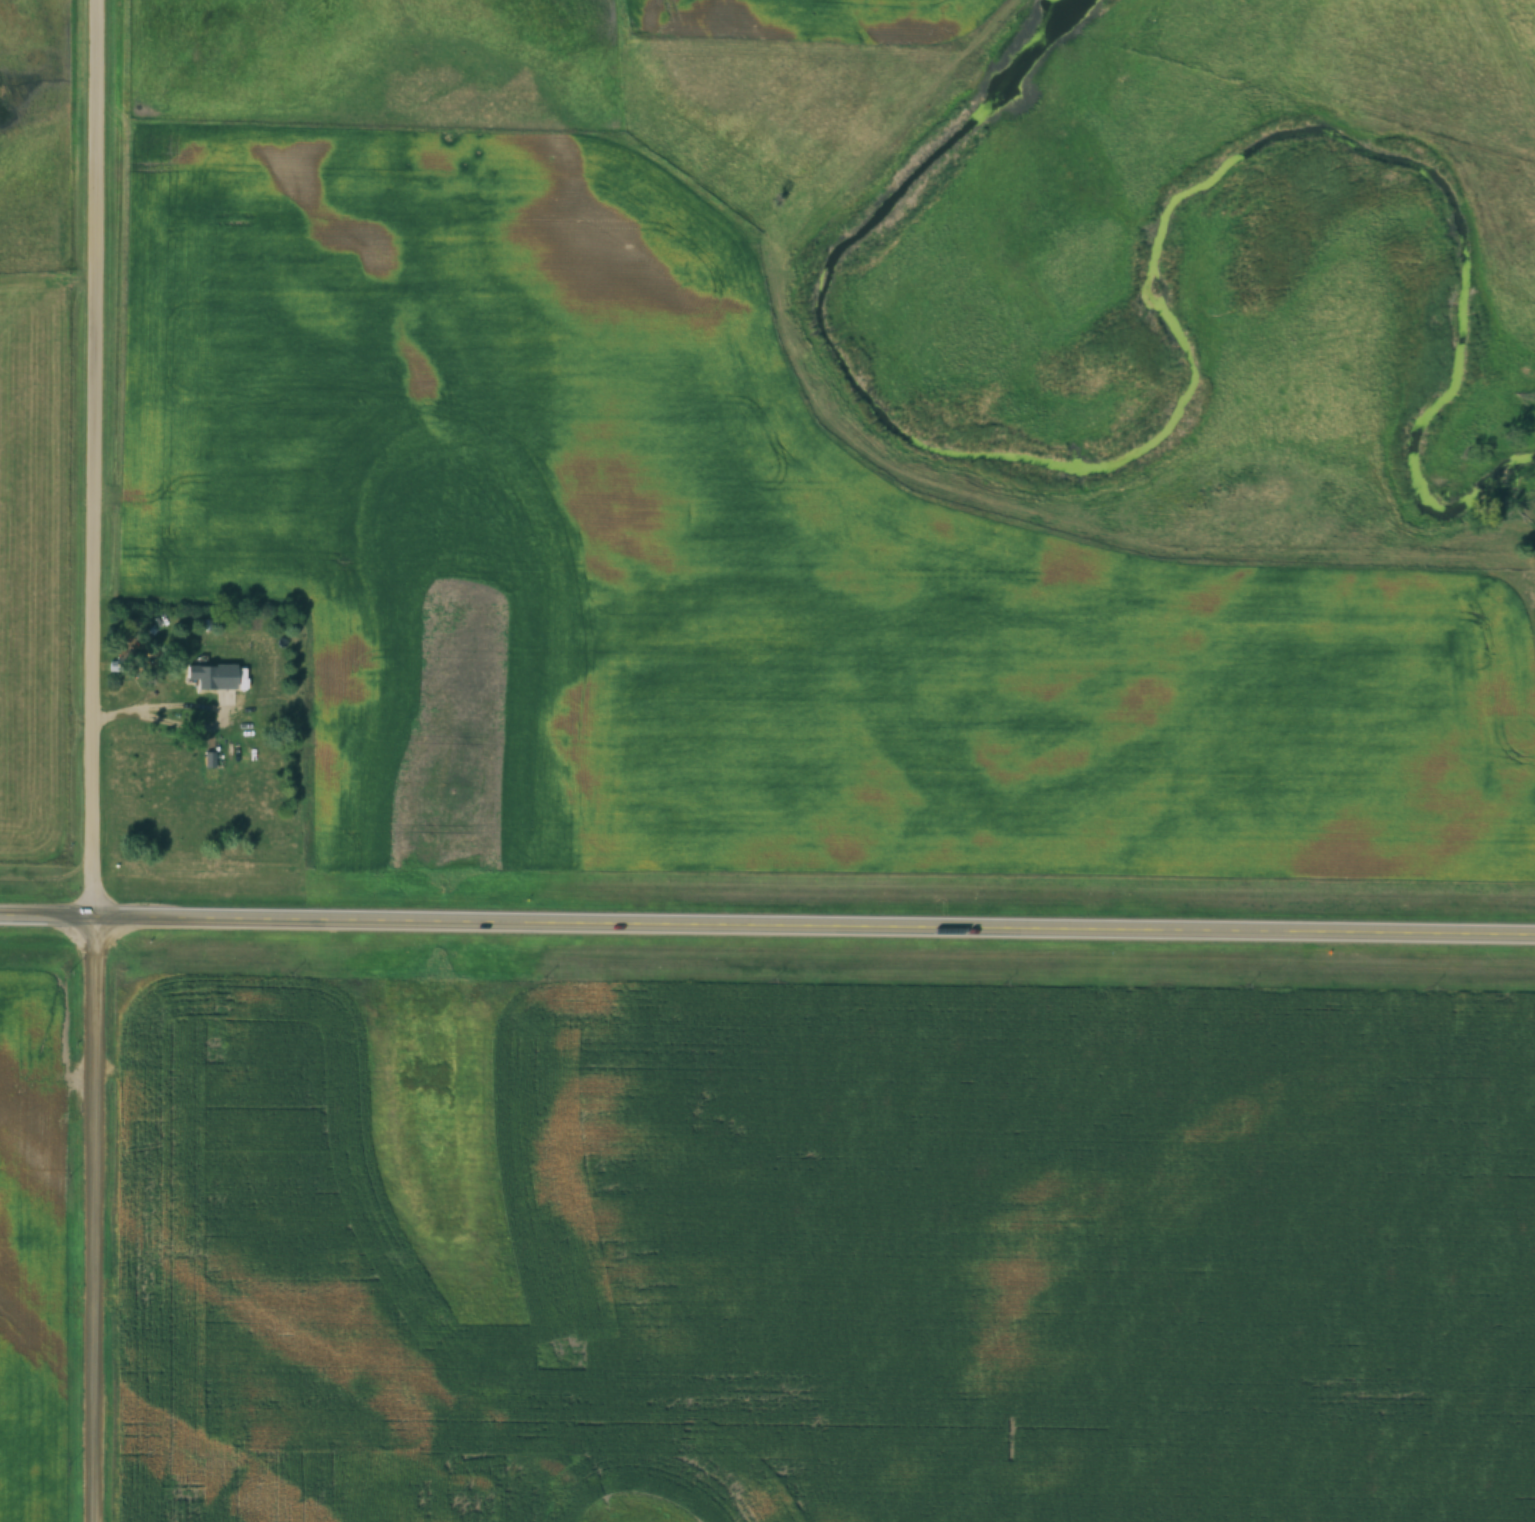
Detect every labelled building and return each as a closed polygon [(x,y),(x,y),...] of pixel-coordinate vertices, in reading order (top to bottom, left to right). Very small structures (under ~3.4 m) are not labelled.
[(235,687),(235,664),(184,664),(184,679),(194,679),(194,687),(235,687)]
